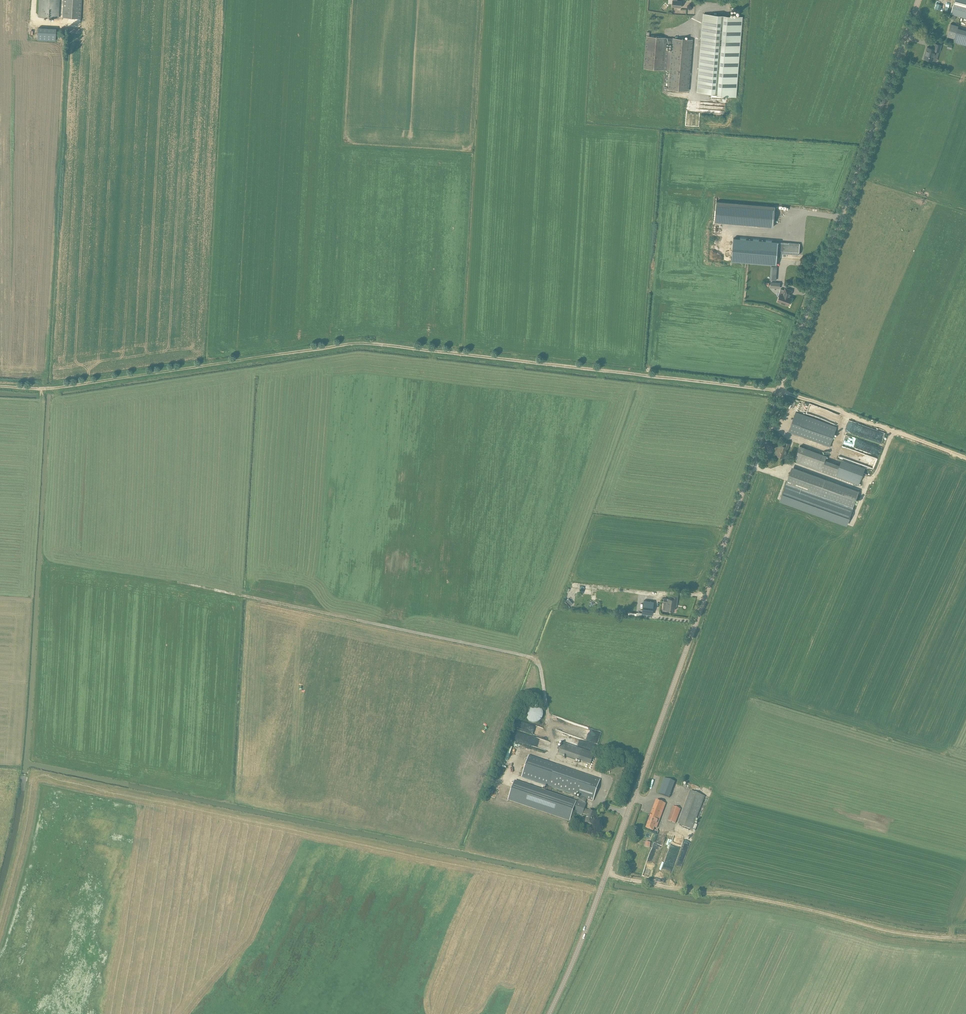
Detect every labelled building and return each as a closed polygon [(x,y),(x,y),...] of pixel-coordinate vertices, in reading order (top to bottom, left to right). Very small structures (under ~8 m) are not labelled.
[(39,16),(59,17),(60,0),(40,0),(39,16)] [(81,18),(82,0),(63,0),(63,17),(81,18)] [(951,14),(965,18),(965,0),(954,0),(951,14)] [(722,95),(737,96),(743,17),(703,14),(697,91),(712,92),(711,97),(722,98),(722,95)] [(947,36),(954,38),(953,42),(958,43),(965,45),(965,34),(956,31),(958,26),(955,25),(951,24),(947,36)] [(56,28),(38,27),(38,40),(55,41),(56,28)] [(666,37),(646,36),(644,68),(667,70),(668,51),(665,50),(666,43),(672,43),(668,89),(689,91),(693,40),(673,38),(666,38),(666,37)] [(925,54),(924,58),(932,61),(935,51),(939,52),(941,45),(935,43),(934,49),(927,47),(926,51),(926,54),(925,54)] [(775,206),(717,201),(715,221),(773,226),(775,206)] [(734,238),(732,261),(777,265),(778,257),(783,257),(783,253),(791,254),(799,254),(799,249),(800,243),(792,243),(784,242),(779,242),(734,238)] [(779,296),(777,301),(780,302),(779,303),(786,305),(787,304),(789,305),(791,297),(789,297),(792,290),(785,288),(784,290),(781,289),(778,296),(779,296)] [(837,427),(796,412),(789,431),(830,446),(837,427)] [(789,443),(785,442),(784,445),(779,443),(775,454),(784,458),(789,443)] [(800,446),(794,461),(835,476),(859,485),(865,469),(841,460),(840,465),(825,460),(827,455),(800,446)] [(792,467),(780,500),(847,525),(859,491),(792,467)] [(677,596),(672,596),(672,598),(668,598),(664,598),(664,602),(667,602),(667,609),(674,610),(675,604),(676,604),(677,596)] [(568,598),(564,602),(569,607),(573,603),(568,598)] [(653,606),(643,605),(642,613),(652,614),(653,606)] [(537,706),(535,705),(532,705),(530,706),(528,708),(527,709),(526,712),(526,716),(526,718),(528,720),(529,722),(531,723),(533,723),(535,723),(538,723),(540,722),(542,720),(543,718),(543,716),(543,713),(543,711),(542,709),(539,707),(537,706)] [(510,739),(548,750),(551,741),(512,730),(510,739)] [(594,753),(562,742),(558,754),(590,765),(594,753)] [(529,755),(522,777),(548,786),(546,792),(515,781),(509,800),(570,821),(576,802),(550,793),(552,787),(580,797),(579,801),(578,801),(574,812),(582,815),(583,813),(584,810),(586,804),(585,804),(587,799),(593,801),(600,779),(529,755)] [(675,782),(664,778),(659,794),(669,798),(675,782)] [(688,791),(679,825),(694,830),(704,795),(688,791)] [(666,804),(656,800),(646,828),(654,831),(655,827),(657,828),(666,804)] [(681,809),(673,806),(668,821),(676,824),(681,809)] [(589,811),(584,810),(583,813),(588,815),(585,823),(593,825),(596,818),(594,817),(596,813),(589,810),(589,811)] [(657,830),(648,861),(655,863),(664,832),(657,830)] [(662,871),(673,874),(683,839),(672,836),(662,871)]
